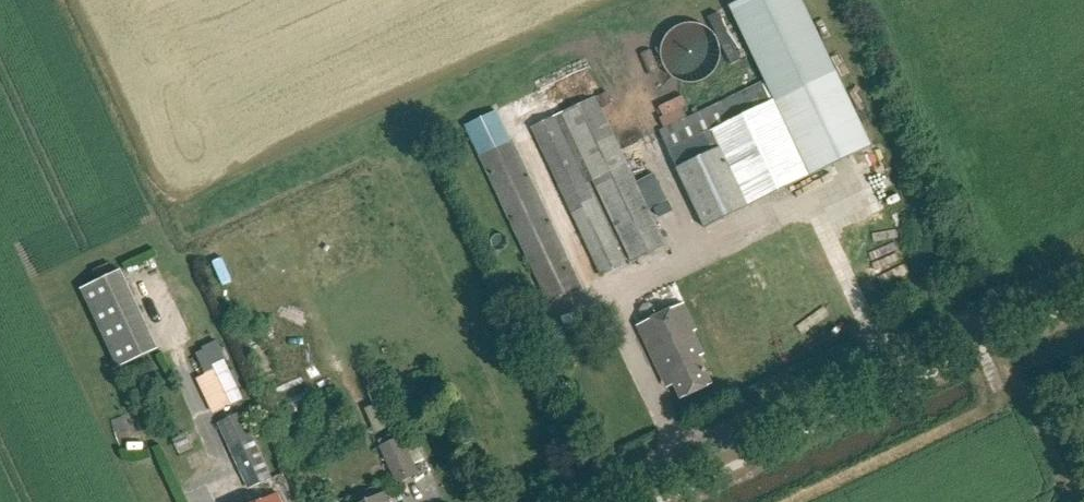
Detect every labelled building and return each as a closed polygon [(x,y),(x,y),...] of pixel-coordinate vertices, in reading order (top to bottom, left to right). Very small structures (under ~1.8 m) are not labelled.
[(766,82),(812,184),(873,156),(801,0),(744,0),(731,6),(766,82)] [(664,131),(658,133),(704,234),(812,184),(766,82),(761,84),(756,73),(709,94),(715,106),(687,119),(682,110),(659,120),(664,131)] [(595,98),(601,109),(613,103),(607,92),(595,98)] [(595,97),(532,127),(603,276),(625,266),(620,256),(586,184),(588,184),(593,181),(594,181),(633,262),(666,246),(663,240),(636,183),(601,109),(595,98),(595,97)] [(466,126),(522,244),(549,302),(581,287),(512,142),(510,143),(496,111),(466,126)] [(121,267),(80,286),(118,367),(159,348),(121,267)] [(696,331),(683,304),(637,326),(661,376),(669,372),(682,399),(713,384),(700,357),(704,355),(693,333),(696,331)] [(225,360),(213,366),(232,406),(243,401),(225,360)] [(382,428),(403,420),(390,385),(369,393),(382,428)] [(220,421),(251,489),(275,478),(243,410),(220,421)] [(379,445),(398,484),(421,473),(402,434),(379,445)] [(278,494),(261,501),(282,501),(278,494)]
